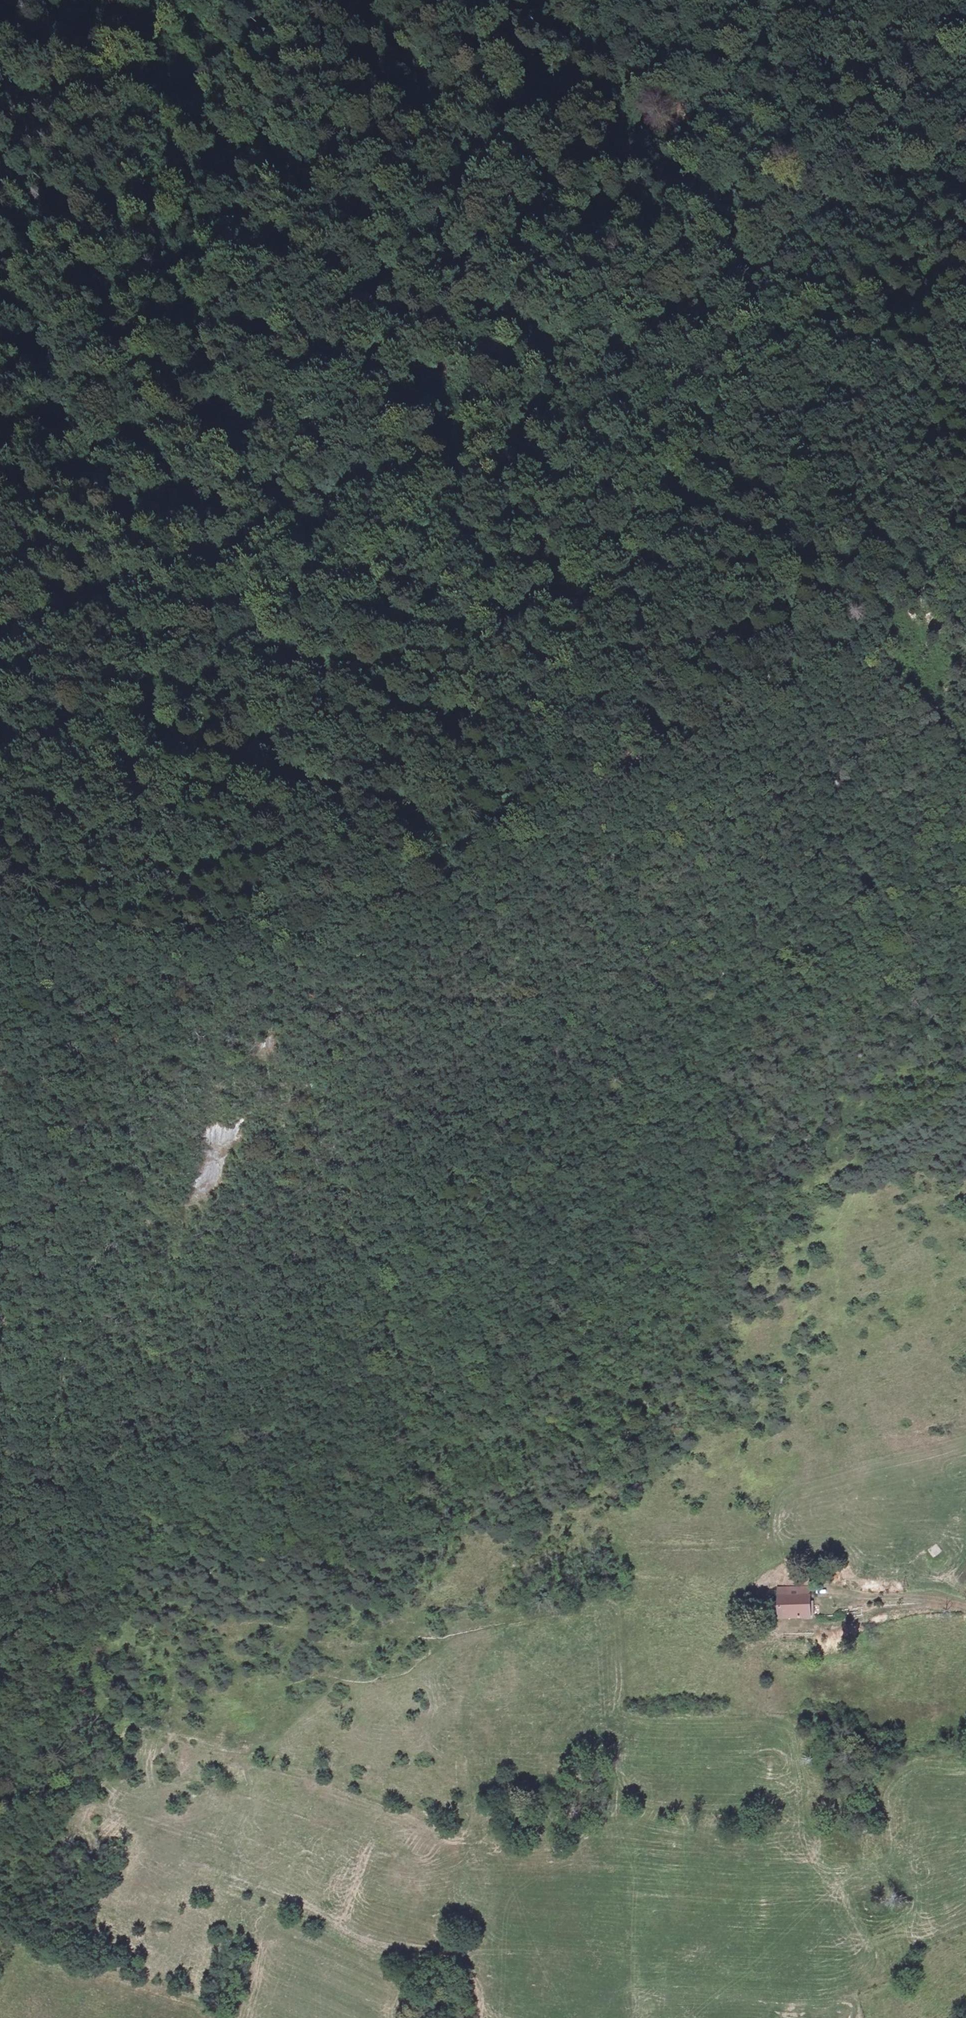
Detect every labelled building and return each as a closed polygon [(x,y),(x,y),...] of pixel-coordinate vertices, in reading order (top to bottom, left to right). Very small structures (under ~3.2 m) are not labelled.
[(811,1578),(776,1578),(778,1611),(820,1609),(819,1595),(811,1594),(811,1578)]
